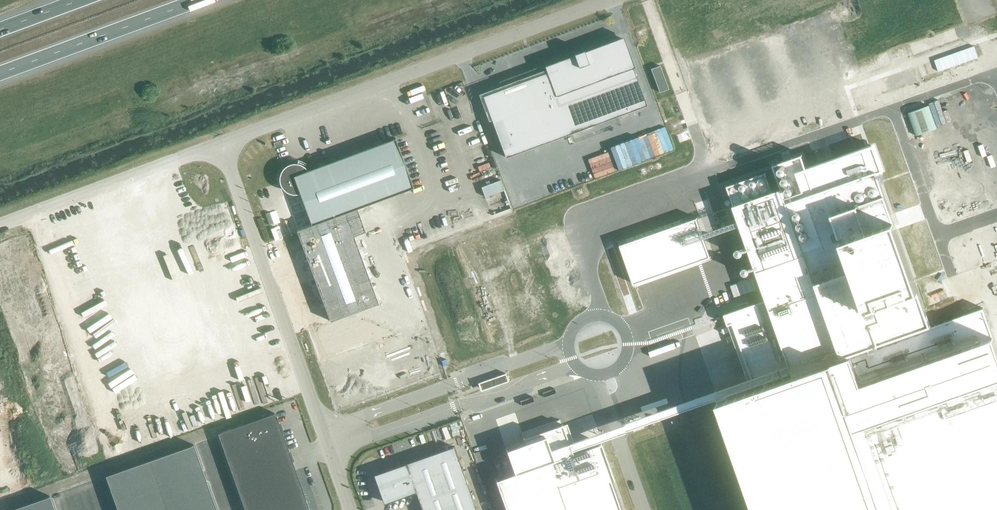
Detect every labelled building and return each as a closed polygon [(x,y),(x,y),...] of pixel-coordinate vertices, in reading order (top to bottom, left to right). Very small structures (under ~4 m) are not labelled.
[(547,67),(571,133),(646,105),(621,39),(547,67)] [(660,66),(651,69),(659,92),(668,89),(660,66)] [(548,72),(546,73),(482,96),(505,157),(571,133),(547,67),(546,67),(548,72)] [(718,402),(756,509),(996,509),(996,348),(983,309),(982,306),(996,301),(996,219),(969,140),(974,138),(965,114),(908,134),(911,143),(903,146),(894,122),(865,132),(870,147),(805,170),(800,155),(771,166),(773,172),(780,189),(770,192),(764,173),(725,187),(757,271),(760,281),(767,300),(725,315),(728,325),(733,323),(756,388),(718,402)] [(364,231),(356,209),(413,188),(395,138),(307,171),(305,168),(302,166),(299,165),(296,164),(292,164),(289,165),(286,166),(283,168),(281,171),(280,174),(279,177),(279,181),(280,184),(281,187),(283,189),(286,191),(333,320),(378,303),(353,235),(364,231)] [(493,217),(511,210),(500,182),(481,189),(486,200),(487,200),(493,217)] [(695,219),(619,246),(632,284),(709,257),(695,219)] [(534,253),(580,235),(576,223),(530,241),(534,253)] [(566,267),(607,254),(603,241),(562,254),(566,267)] [(481,383),(483,390),(508,381),(505,374),(481,383)] [(570,383),(555,389),(559,400),(574,394),(570,383)] [(217,433),(228,462),(285,442),(282,433),(284,432),(279,433),(277,427),(279,426),(275,413),(217,433)] [(497,487),(505,509),(622,509),(602,451),(573,461),(563,432),(525,446),(526,450),(508,457),(516,481),(497,487)] [(288,452),(285,442),(228,462),(242,503),(299,483),(291,461),(294,460),(289,461),(286,453),(288,452)] [(193,445),(106,476),(118,509),(216,509),(193,445)] [(378,473),(388,503),(417,493),(423,509),(476,509),(453,447),(378,473)] [(299,483),(242,503),(244,509),(304,509),(308,508),(299,483)] [(49,496),(9,509),(54,509),(49,496)]
